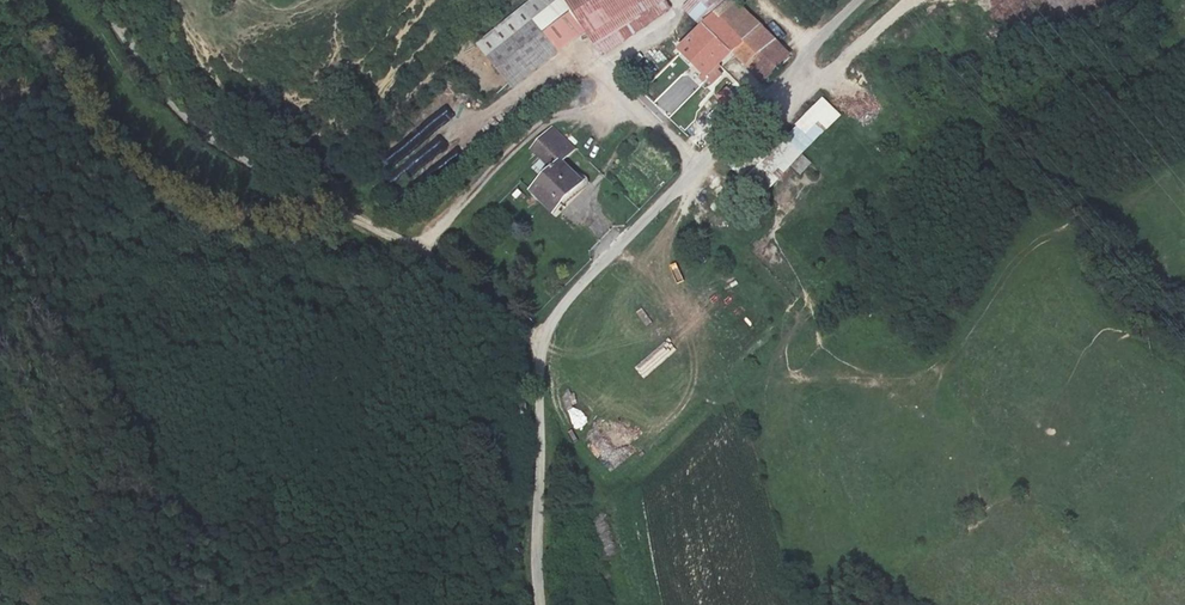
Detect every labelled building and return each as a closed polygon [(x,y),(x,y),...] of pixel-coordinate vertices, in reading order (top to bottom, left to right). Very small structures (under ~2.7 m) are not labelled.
[(478,43),(512,84),(585,29),(600,54),(669,8),(664,0),(530,0),(478,43)] [(769,79),(797,51),(743,0),(727,0),(703,24),(677,50),(705,76),(735,46),(769,79)] [(703,24),(727,0),(691,0),(685,6),(703,24)] [(718,96),(722,99),(735,111),(750,95),(742,88),(735,95),(727,87),(718,96)] [(735,111),(722,99),(711,109),(723,123),(725,121),(735,111)] [(759,196),(839,115),(823,100),(743,181),(759,196)] [(458,146),(447,129),(433,137),(431,133),(384,161),(396,182),(458,146)] [(553,170),(533,188),(557,213),(586,184),(565,163),(578,150),(557,129),(536,150),(553,170)] [(798,176),(811,163),(802,154),(789,168),(798,176)]
